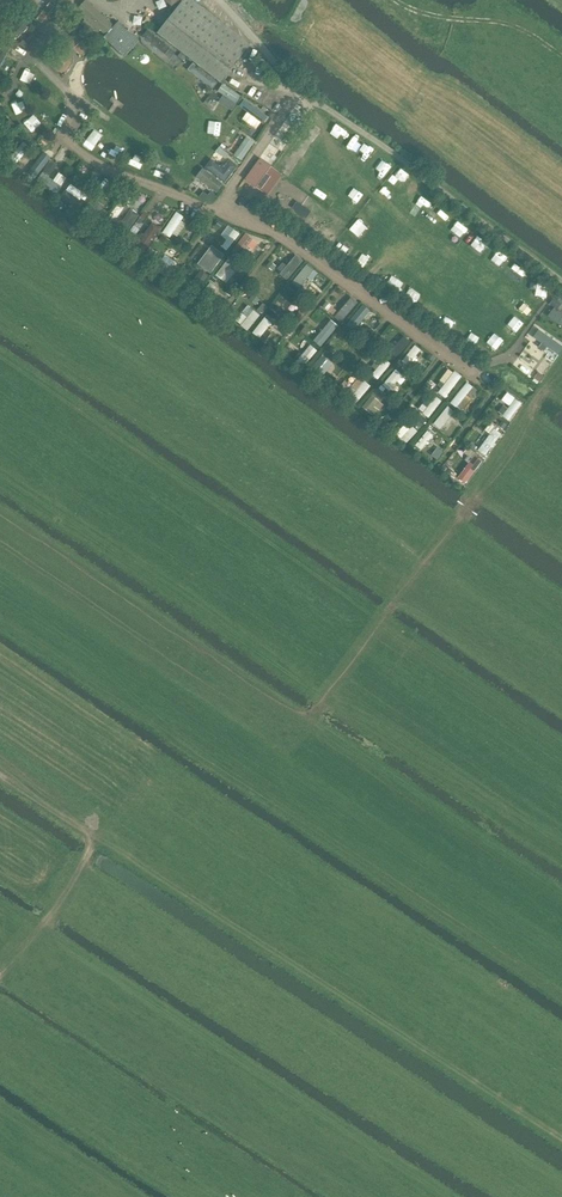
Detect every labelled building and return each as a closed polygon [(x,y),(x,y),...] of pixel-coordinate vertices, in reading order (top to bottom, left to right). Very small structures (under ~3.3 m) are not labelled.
[(114,26),(86,0),(77,9),(106,36),(103,38),(124,57),(136,45),(139,41),(136,38),(118,22),(114,26)] [(171,5),(166,11),(172,15),(157,34),(180,53),(177,57),(183,62),(186,57),(187,58),(183,63),(187,66),(191,61),(220,83),(250,45),(192,0),(165,0),(171,5)] [(208,97),(213,101),(218,95),(213,91),(208,97)] [(220,155),(224,150),(219,146),(215,152),(220,155)] [(282,176),(259,159),(244,180),(267,197),(282,176)] [(214,201),(216,198),(211,193),(208,197),(203,193),(199,198),(206,203),(212,203),(214,201)] [(144,212),(140,218),(145,221),(149,215),(144,212)] [(194,221),(190,228),(196,232),(200,225),(194,221)] [(219,221),(215,226),(219,230),(223,224),(219,221)] [(149,247),(143,255),(149,260),(155,252),(149,247)] [(249,258),(245,262),(251,267),(255,262),(249,258)] [(268,262),(266,265),(268,267),(267,268),(271,271),(274,267),(268,262)] [(183,282),(176,277),(171,284),(178,288),(183,282)] [(236,281),(230,288),(235,292),(240,284),(236,281)] [(252,285),(249,289),(256,294),(259,290),(252,285)] [(229,288),(225,293),(229,297),(233,292),(229,288)] [(549,304),(557,310),(561,304),(561,303),(554,297),(549,304)] [(271,310),(267,315),(273,320),(277,314),(271,310)] [(430,353),(425,359),(431,363),(435,357),(430,353)] [(538,372),(533,378),(538,382),(543,376),(538,372)] [(338,388),(333,394),(339,399),(344,393),(338,388)] [(421,415),(417,420),(423,425),(427,420),(421,415)] [(417,420),(413,424),(416,427),(415,428),(418,431),(423,426),(417,420)] [(501,422),(498,427),(505,432),(509,427),(501,422)]
